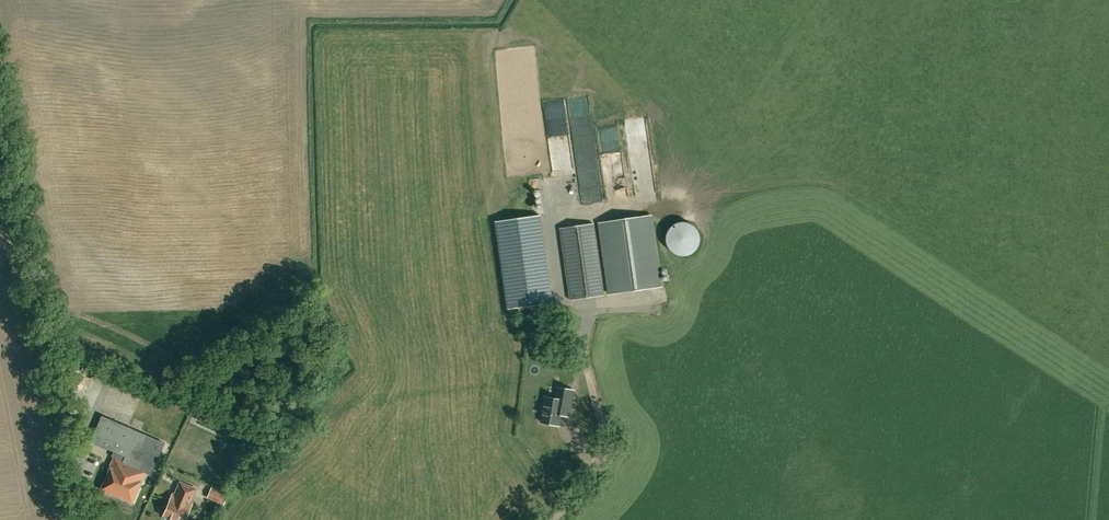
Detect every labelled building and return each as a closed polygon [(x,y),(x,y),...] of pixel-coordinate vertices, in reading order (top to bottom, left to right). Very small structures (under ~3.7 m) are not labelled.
[(651,123),(634,125),(638,158),(639,158),(643,191),(657,190),(652,150),(654,149),(651,123)] [(574,136),(555,139),(560,177),(579,175),(574,136)] [(661,286),(650,215),(601,222),(611,294),(661,286)] [(540,216),(496,222),(509,309),(552,302),(540,216)] [(671,250),(675,253),(681,255),(686,255),(691,254),(696,250),(699,246),(700,240),(700,235),(698,230),(694,226),(689,223),(684,222),(679,223),(674,225),(670,229),(667,234),(667,240),(668,245),(671,250)] [(594,223),(561,228),(571,299),(604,295),(594,223)] [(139,418),(147,397),(128,390),(126,394),(95,382),(90,394),(82,391),(80,397),(84,399),(81,406),(96,412),(100,403),(139,418)] [(560,415),(569,417),(574,390),(557,387),(555,398),(545,396),(542,409),(544,409),(542,421),(559,424),(560,415)] [(117,453),(114,458),(107,474),(108,474),(101,489),(131,503),(138,488),(146,472),(150,473),(155,461),(163,443),(102,416),(91,441),(117,453)] [(174,493),(172,493),(162,516),(172,519),(185,519),(193,501),(186,498),(188,492),(194,494),(196,488),(179,481),(174,493)] [(228,492),(212,485),(207,496),(223,504),(228,492)]
